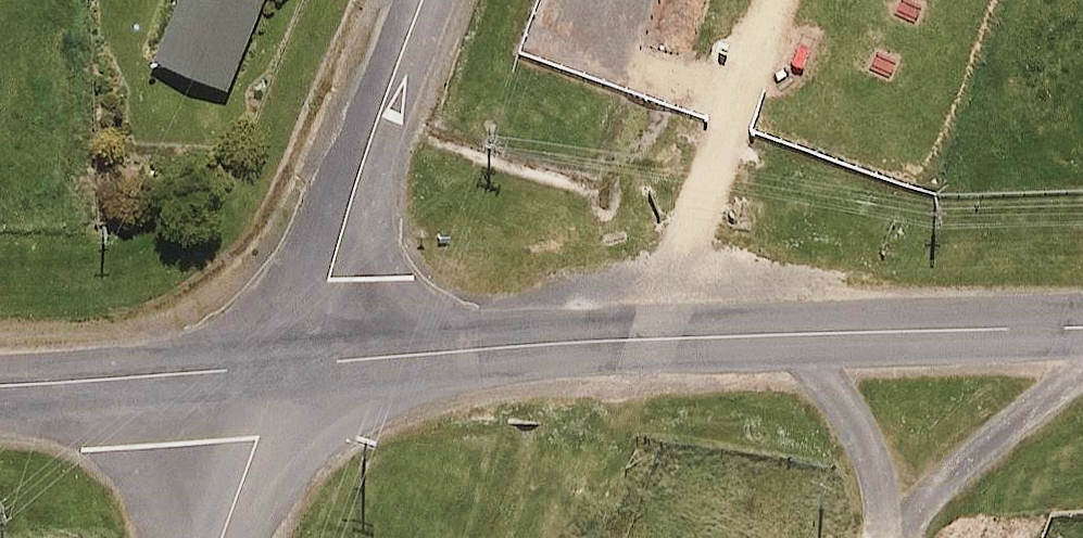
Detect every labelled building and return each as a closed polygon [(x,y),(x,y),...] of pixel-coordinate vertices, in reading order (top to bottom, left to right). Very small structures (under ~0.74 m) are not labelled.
[(154,63),(226,92),(263,0),(179,0),(154,63)]
